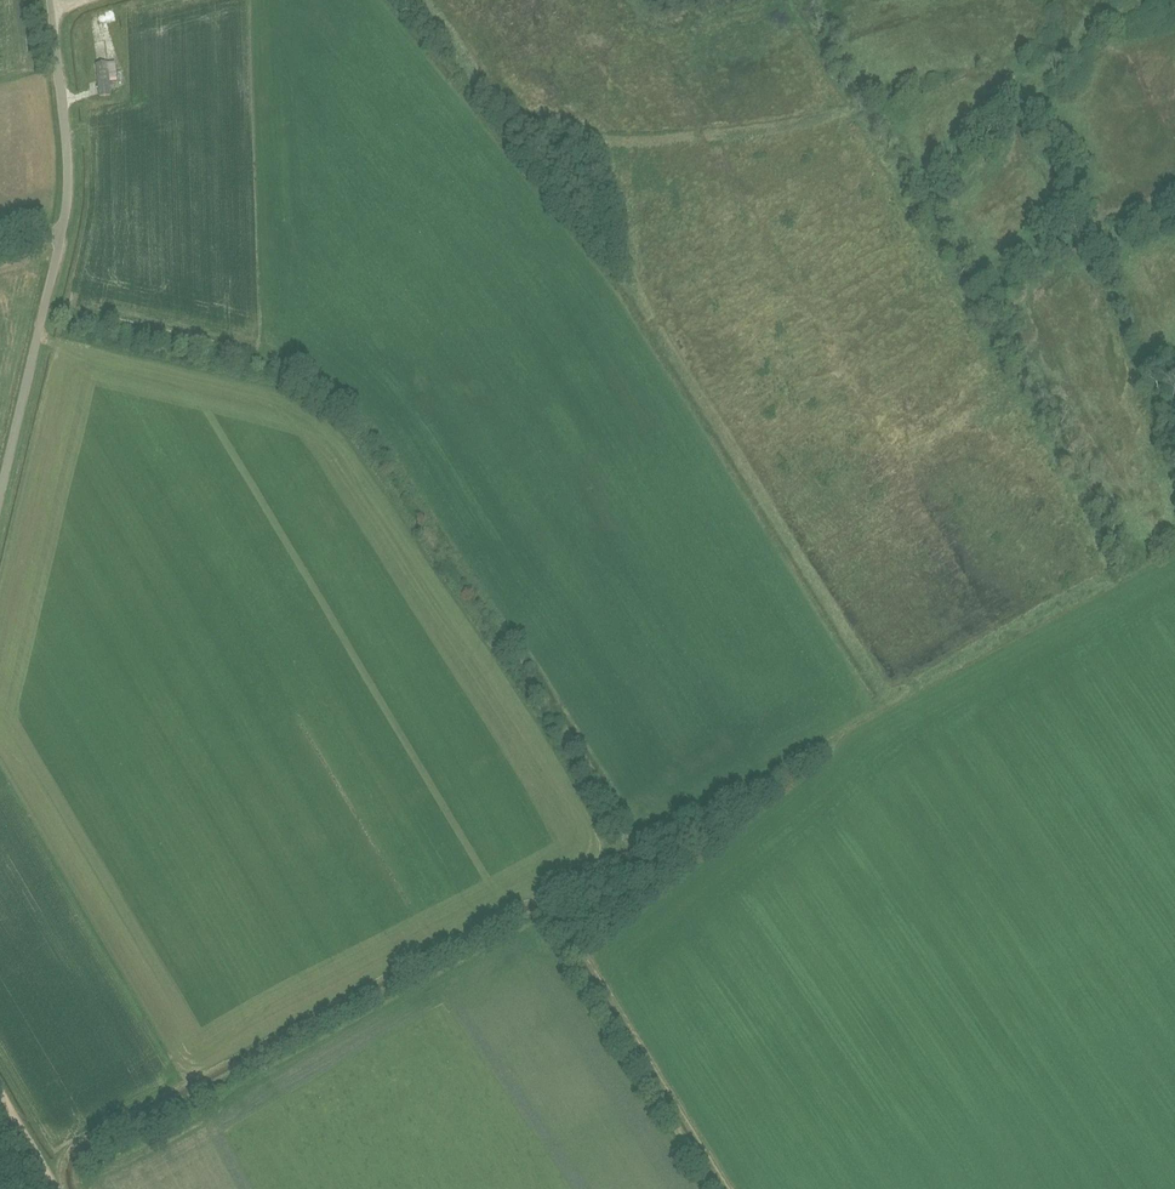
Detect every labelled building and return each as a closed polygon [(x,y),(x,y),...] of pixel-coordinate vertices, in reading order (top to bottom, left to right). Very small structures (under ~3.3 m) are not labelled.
[(100,98),(111,97),(107,63),(96,65),(100,98)]
